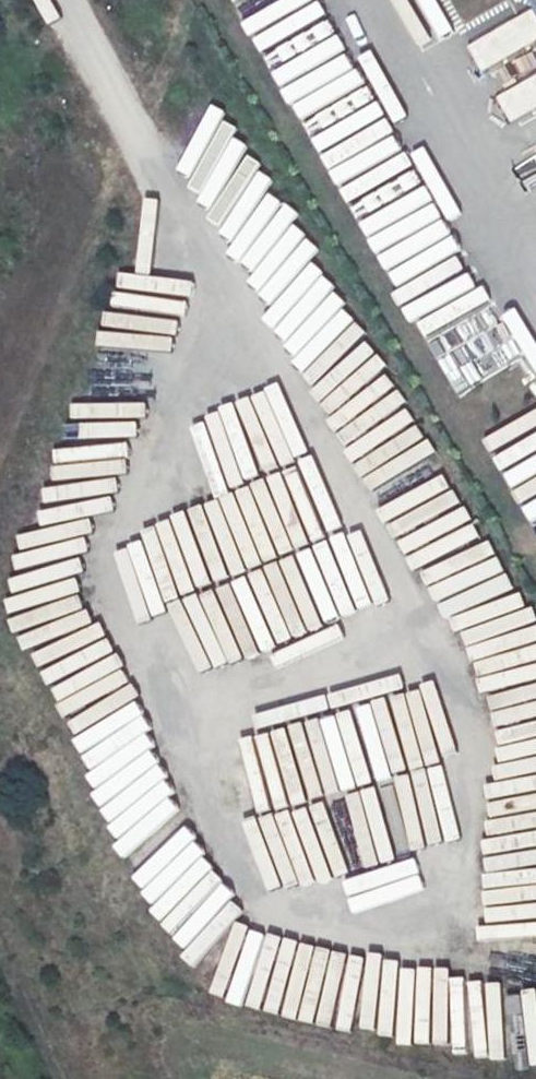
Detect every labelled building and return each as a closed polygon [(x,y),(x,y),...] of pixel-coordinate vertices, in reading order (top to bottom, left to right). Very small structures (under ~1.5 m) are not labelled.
[(455,391),(467,386),(455,356),(443,361),(455,391)] [(188,857),(145,905),(156,915),(146,925),(186,960),(239,902),(188,857)] [(206,982),(267,1022),(309,959),(248,919),(206,982)] [(493,1053),(498,978),(456,975),(452,1031),(444,1030),(443,1050),(493,1053)] [(535,1052),(535,976),(533,976),(524,1051),(535,1052)]
